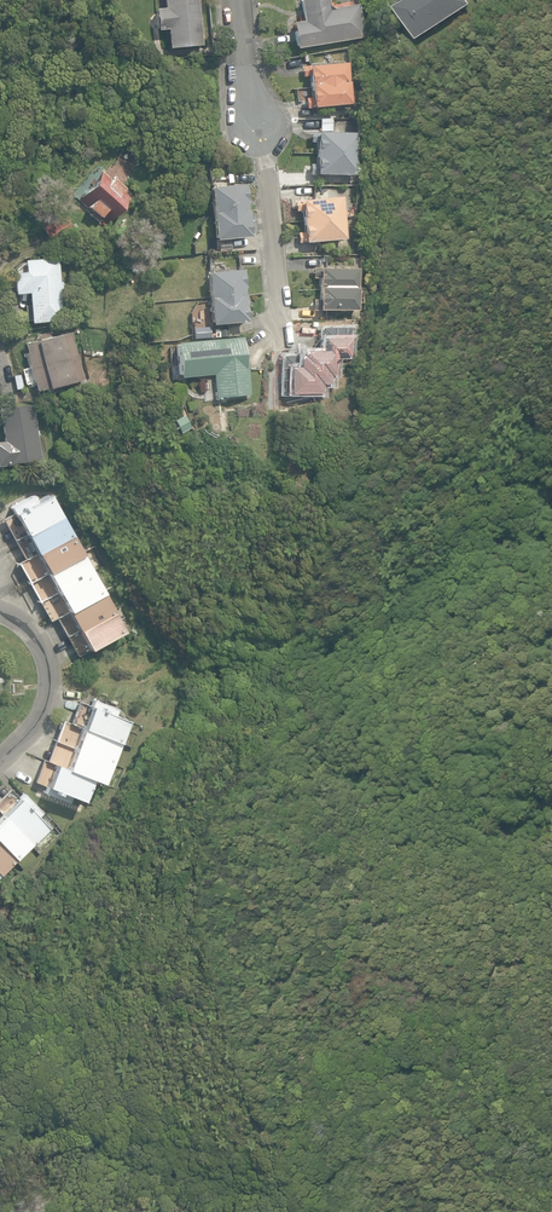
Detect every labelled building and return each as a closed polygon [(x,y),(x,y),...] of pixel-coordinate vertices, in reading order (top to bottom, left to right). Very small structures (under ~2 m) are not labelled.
[(168,48),(202,45),(199,9),(198,0),(164,0),(164,8),(155,9),(157,30),(167,29),(168,48)] [(296,48),(364,37),(359,4),(333,8),(329,6),(328,0),(299,0),(302,21),(292,23),(296,48)] [(418,40),(471,5),(468,0),(412,0),(398,9),(418,40)] [(125,29),(132,28),(132,17),(124,18),(125,29)] [(160,60),(159,48),(150,49),(152,61),(160,60)] [(303,98),(304,108),(350,104),(346,62),(301,66),(302,77),(307,76),(309,97),(303,98)] [(308,174),(355,175),(355,132),(310,132),(309,142),(314,142),(314,163),(308,163),(308,174)] [(98,217),(107,224),(131,196),(103,172),(78,200),(92,211),(89,214),(96,220),(98,217)] [(209,187),(214,240),(248,237),(243,184),(209,187)] [(296,233),(297,243),(343,239),(340,197),(294,201),(295,211),(300,211),(302,232),(296,233)] [(42,228),(52,247),(74,234),(64,216),(42,228)] [(32,319),(32,323),(62,321),(57,258),(22,260),(23,272),(11,273),(12,295),(27,294),(28,305),(24,305),(25,320),(32,319)] [(312,310),(357,310),(357,268),(319,268),(319,267),(311,267),(312,278),(317,277),(317,299),(312,298),(312,310)] [(206,272),(210,325),(245,322),(240,269),(206,272)] [(49,387),(51,393),(63,390),(62,384),(83,379),(71,332),(50,337),(49,332),(37,335),(38,340),(25,343),(27,353),(25,353),(32,382),(34,381),(36,390),(49,387)] [(213,374),(215,401),(223,400),(223,397),(250,395),(247,363),(244,363),(242,337),(176,342),(179,377),(213,374)] [(16,389),(24,387),(21,374),(13,376),(16,389)] [(39,459),(32,403),(0,407),(0,433),(1,439),(0,439),(0,464),(39,459)] [(58,516),(47,495),(35,501),(32,495),(9,507),(12,513),(1,519),(13,540),(58,516)] [(23,559),(68,534),(58,516),(13,540),(23,559)] [(26,582),(79,554),(68,534),(23,559),(16,563),(26,582)] [(37,602),(90,573),(79,554),(26,582),(37,602)] [(55,617),(100,592),(90,573),(37,602),(47,621),(55,617)] [(65,636),(110,611),(100,592),(55,617),(65,636)] [(76,655),(121,631),(110,611),(65,636),(76,655)] [(115,708),(91,699),(89,706),(77,701),(68,723),(116,742),(125,720),(112,715),(115,708)] [(109,761),(116,742),(68,723),(61,720),(53,740),(109,761)] [(101,782),(109,761),(53,740),(45,762),(89,778),(101,782)] [(82,800),(89,778),(45,762),(41,760),(33,781),(45,786),(43,792),(66,801),(68,795),(82,800)] [(9,789),(0,797),(0,814),(27,842),(44,826),(35,816),(40,812),(22,793),(17,798),(9,789)] [(27,842),(0,814),(0,845),(12,858),(27,842)] [(12,858),(0,845),(0,868),(12,858)]
